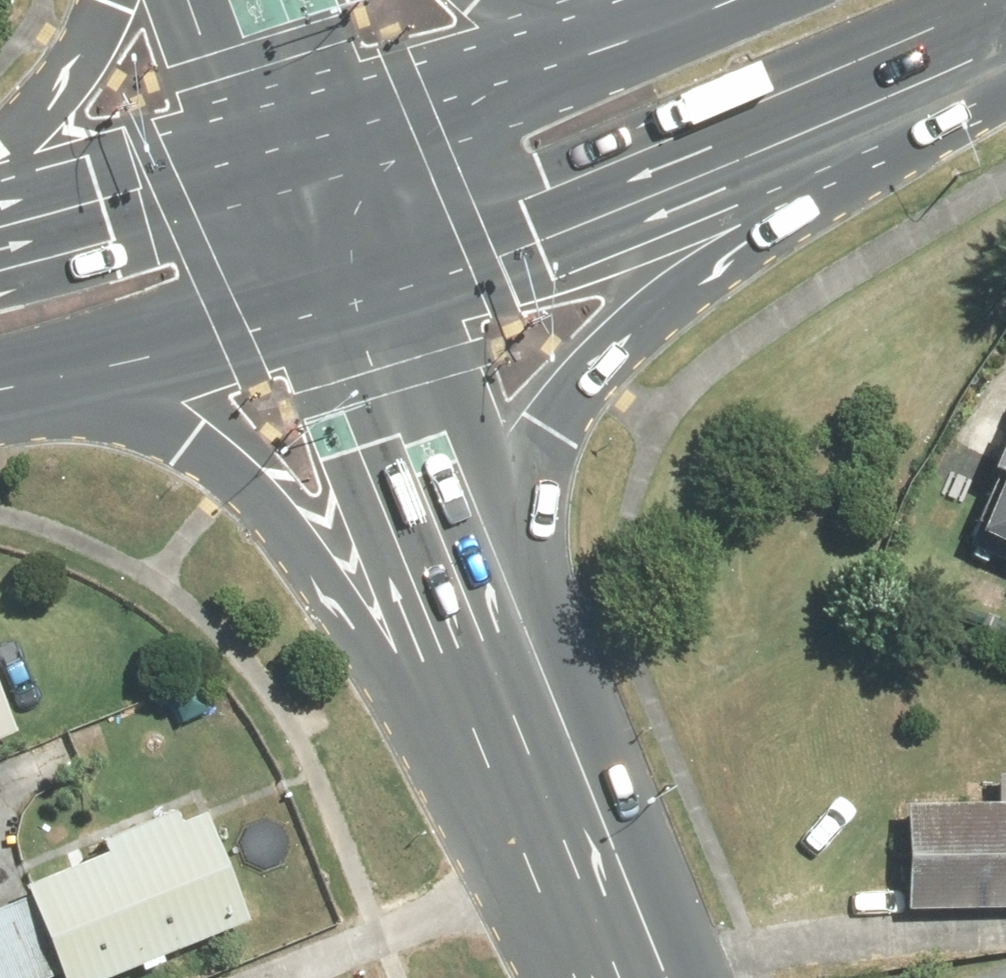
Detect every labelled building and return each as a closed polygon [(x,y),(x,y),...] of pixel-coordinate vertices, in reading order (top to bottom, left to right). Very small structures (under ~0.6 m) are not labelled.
[(1004,462),(971,534),(1005,550),(1005,463),(1004,462)] [(12,734),(0,705),(0,739),(12,734)] [(900,806),(901,910),(1005,908),(1005,805),(900,806)] [(55,977),(109,977),(245,924),(202,817),(177,827),(171,813),(97,842),(102,854),(18,887),(23,899),(0,908),(0,977),(55,977)]
